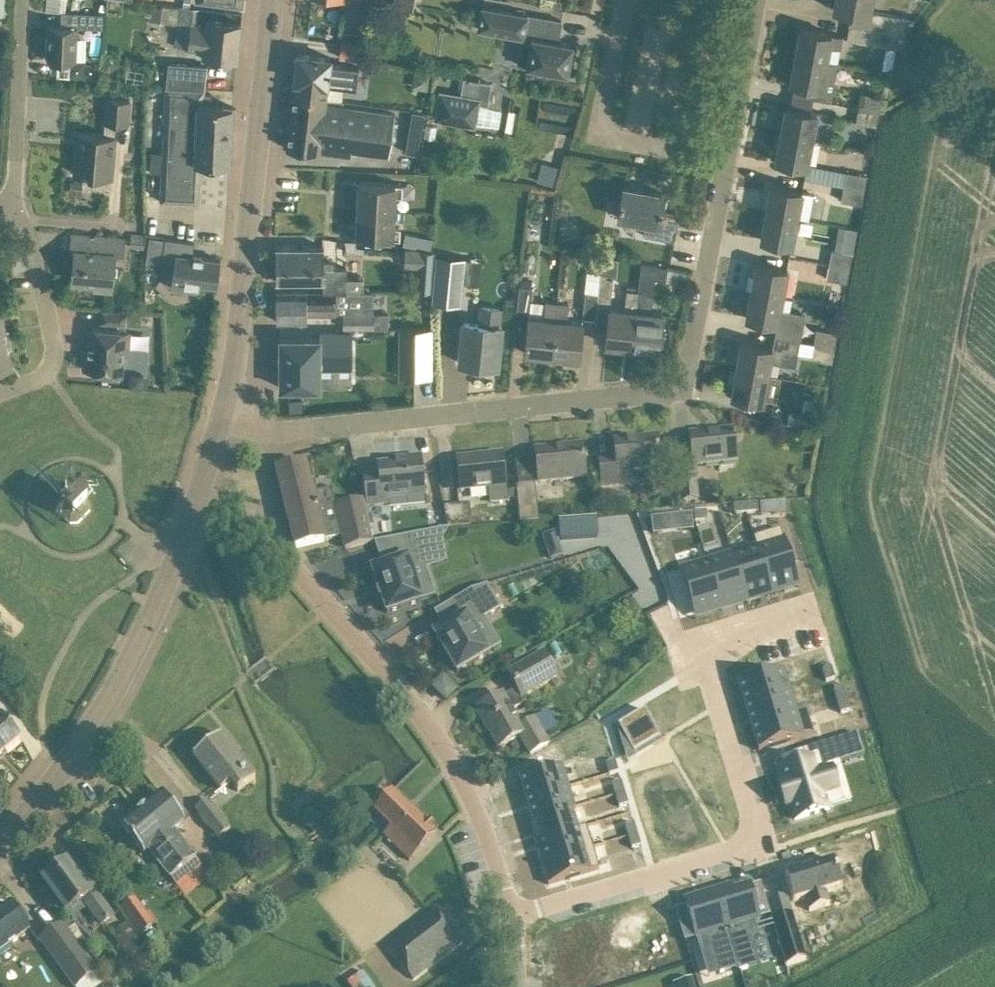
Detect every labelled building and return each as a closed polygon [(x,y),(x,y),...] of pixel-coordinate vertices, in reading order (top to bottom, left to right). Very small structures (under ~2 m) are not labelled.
[(7,21),(8,0),(0,0),(0,21),(7,21)] [(893,31),(904,33),(915,17),(870,9),(872,0),(835,0),(834,8),(850,11),(848,23),(893,31)] [(159,19),(178,21),(175,45),(203,49),(203,55),(237,59),(241,21),(207,17),(206,23),(198,22),(199,7),(161,3),(159,19)] [(526,64),(537,66),(537,70),(539,73),(543,75),(547,74),(548,73),(549,72),(551,69),(567,72),(573,42),(558,40),(562,19),(482,4),(478,26),(522,34),(520,48),(529,49),(526,64)] [(102,27),(103,12),(61,10),(60,25),(49,24),(48,58),(76,59),(77,26),(102,27)] [(848,23),(845,37),(890,46),(893,31),(848,23)] [(798,38),(795,54),(826,60),(829,45),(841,48),(844,34),(801,26),(800,28),(802,28),(800,39),(798,38)] [(341,38),(339,54),(364,56),(366,42),(341,38)] [(298,51),(287,146),(351,155),(351,148),(388,153),(392,127),(394,116),(394,112),(341,105),(344,85),(357,86),(359,66),(331,62),(332,56),(298,51)] [(795,54),(792,69),(794,70),(792,80),(790,80),(789,84),(814,88),(812,97),(831,100),(838,62),(826,60),(795,54)] [(923,59),(915,68),(925,79),(934,70),(923,59)] [(168,60),(166,84),(204,87),(207,63),(168,60)] [(439,88),(434,118),(475,125),(479,102),(488,104),(492,81),(464,76),(461,92),(439,88)] [(204,87),(166,84),(161,199),(199,201),(201,162),(229,163),(232,104),(211,103),(212,92),(204,92),(204,87)] [(860,91),(858,106),(879,110),(882,94),(860,91)] [(129,123),(130,98),(106,97),(104,135),(78,132),(75,172),(112,175),(115,122),(129,123)] [(784,116),(781,132),(811,138),(817,110),(788,105),(786,117),(784,116)] [(855,120),(877,124),(879,110),(858,106),(855,120)] [(412,109),(405,151),(417,153),(424,111),(412,109)] [(781,132),(778,148),(780,148),(777,160),(806,165),(811,138),(781,132)] [(544,161),(539,180),(552,184),(558,164),(544,161)] [(846,169),(843,184),(864,188),(867,173),(846,169)] [(359,191),(358,207),(394,209),(395,193),(401,194),(402,182),(344,179),(343,190),(359,191)] [(769,195),(766,210),(796,216),(802,189),(773,183),(771,195),(769,195)] [(646,220),(643,233),(674,239),(680,211),(662,208),(665,192),(623,184),(617,215),(646,220)] [(843,184),(840,198),(861,202),(864,188),(843,184)] [(358,207),(357,223),(341,222),(341,233),(399,237),(400,225),(393,225),(394,209),(358,207)] [(766,210),(763,226),(765,226),(763,238),(791,243),(796,216),(766,210)] [(418,233),(406,231),(403,244),(415,246),(418,233)] [(125,237),(72,232),(71,248),(75,249),(72,279),(96,281),(95,284),(112,286),(115,251),(124,252),(125,237)] [(837,232),(834,248),(852,251),(855,235),(843,233),(837,232)] [(193,254),(194,241),(165,237),(163,252),(175,254),(171,286),(200,290),(201,282),(217,284),(220,258),(193,254)] [(355,240),(346,240),(345,250),(363,251),(363,246),(355,245),(355,240)] [(296,245),(276,245),(276,280),(296,279),(323,279),(323,287),(323,290),(362,290),(362,288),(362,276),(347,276),(346,266),(334,266),(334,259),(323,259),(323,245),(296,245)] [(832,247),(829,262),(849,266),(852,251),(834,248),(832,247)] [(416,288),(428,290),(432,254),(420,252),(416,288)] [(436,254),(431,301),(460,304),(463,281),(465,257),(436,254)] [(641,260),(640,273),(666,279),(668,267),(641,260)] [(751,289),(783,295),(788,268),(758,262),(756,273),(754,273),(751,289)] [(829,262),(826,277),(846,281),(849,266),(829,262)] [(599,271),(598,292),(597,301),(610,302),(613,272),(599,271)] [(632,345),(660,348),(663,312),(648,310),(654,296),(649,294),(651,287),(639,282),(638,289),(632,345)] [(516,308),(530,309),(532,285),(519,284),(516,308)] [(605,342),(632,345),(638,289),(626,288),(624,308),(609,306),(605,342)] [(276,289),(276,319),(280,319),(296,319),(307,319),(307,312),(335,312),(343,311),(362,311),(362,290),(323,290),(323,291),(307,291),(307,289),(296,289),(276,289)] [(780,307),(783,295),(751,289),(748,304),(750,305),(748,316),(781,323),(778,335),(800,338),(805,312),(780,307)] [(598,292),(585,291),(582,316),(595,318),(597,301),(598,292)] [(525,351),(552,354),(557,300),(546,299),(544,317),(529,316),(525,351)] [(552,354),(579,356),(582,321),(567,320),(569,301),(557,300),(552,354)] [(493,348),(499,349),(503,324),(498,323),(500,307),(483,305),(481,322),(464,320),(459,359),(491,364),(493,348)] [(101,307),(100,320),(112,321),(118,322),(124,322),(126,322),(127,309),(101,307)] [(362,311),(343,311),(343,326),(388,325),(388,312),(388,311),(373,311),(362,311)] [(85,350),(84,368),(102,369),(102,372),(121,373),(123,348),(128,349),(130,329),(125,328),(117,328),(113,327),(99,326),(92,326),(91,340),(91,341),(90,350),(85,350)] [(814,341),(834,345),(837,330),(817,326),(814,341)] [(399,328),(400,374),(431,374),(431,327),(399,328)] [(280,386),(320,386),(320,365),(352,365),(353,330),(318,330),(318,336),(280,336),(280,386)] [(739,351),(736,367),(767,373),(770,359),(795,364),(800,338),(778,335),(776,346),(744,340),(741,352),(739,351)] [(12,364),(7,337),(0,339),(0,366),(12,364)] [(814,341),(811,355),(832,359),(834,345),(814,341)] [(736,367),(734,383),(736,383),(733,395),(762,400),(767,373),(736,367)] [(346,383),(353,395),(369,385),(362,374),(346,383)] [(788,408),(786,422),(799,424),(801,410),(788,408)] [(799,424),(818,427),(820,412),(802,409),(801,410),(799,424)] [(693,467),(737,462),(733,430),(690,435),(693,467)] [(618,473),(660,468),(657,438),(614,443),(616,460),(599,462),(602,488),(620,486),(618,473)] [(539,482),(585,477),(582,446),(536,451),(539,482)] [(458,459),(461,492),(490,489),(491,503),(506,502),(506,500),(517,499),(516,490),(505,491),(501,455),(458,459)] [(425,496),(422,457),(403,459),(403,464),(377,466),(378,474),(363,475),(366,507),(389,504),(389,500),(425,496)] [(296,548),(342,537),(345,549),(373,542),(363,499),(335,506),(332,490),(317,494),(314,483),(310,484),(305,463),(276,470),(296,548)] [(679,472),(682,503),(697,501),(694,470),(679,472)] [(515,487),(516,490),(517,499),(519,523),(539,521),(535,485),(515,487)] [(57,512),(70,525),(78,525),(90,512),(90,505),(77,492),(70,492),(57,505),(57,512)] [(758,502),(746,503),(747,513),(759,512),(758,502)] [(775,503),(776,516),(787,516),(786,502),(775,503)] [(746,503),(734,504),(735,514),(747,513),(746,503)] [(445,509),(449,528),(471,526),(469,506),(445,509)] [(706,512),(694,513),(695,522),(707,521),(706,512)] [(694,513),(682,514),(683,524),(695,522),(694,513)] [(380,569),(373,572),(378,587),(376,587),(380,598),(382,598),(387,614),(422,602),(422,601),(411,571),(425,566),(443,560),(439,542),(437,531),(394,539),(396,546),(402,562),(384,568),(380,569)] [(564,556),(555,531),(542,536),(551,561),(564,556)] [(783,540),(757,548),(771,592),(770,592),(771,595),(797,587),(783,540)] [(757,548),(732,555),(746,599),(770,592),(771,592),(757,548)] [(732,555),(708,563),(721,607),(746,599),(732,555)] [(708,563),(682,571),(695,615),(721,607),(708,563)] [(461,619),(434,635),(457,673),(489,654),(472,626),(501,609),(487,585),(471,590),(451,602),(461,619)] [(477,710),(499,749),(519,737),(530,756),(548,746),(533,719),(521,727),(512,711),(527,702),(524,697),(556,679),(542,654),(510,672),(519,688),(500,699),(499,698),(477,710)] [(831,668),(822,671),(826,682),(835,680),(831,668)] [(784,670),(742,683),(749,706),(791,693),(784,670)] [(454,691),(442,679),(434,688),(445,699),(454,691)] [(843,688),(834,691),(837,703),(847,700),(843,688)] [(791,693),(749,706),(756,727),(756,728),(798,715),(791,693)] [(847,700),(837,703),(841,714),(850,711),(847,700)] [(619,728),(617,729),(625,753),(632,749),(634,753),(661,737),(644,710),(618,725),(619,728)] [(20,738),(0,715),(0,755),(20,738)] [(756,727),(752,728),(759,752),(805,738),(798,715),(756,728),(756,727)] [(845,738),(857,734),(854,724),(842,728),(845,738)] [(857,734),(819,746),(825,767),(863,755),(857,734)] [(220,791),(230,783),(238,793),(255,779),(221,735),(193,756),(220,791)] [(814,760),(779,771),(784,786),(780,787),(786,806),(790,805),(794,820),(829,810),(824,795),(828,793),(822,774),(818,775),(814,760)] [(615,761),(606,764),(610,775),(619,772),(615,761)] [(562,766),(520,779),(527,800),(569,788),(562,766)] [(622,781),(612,784),(616,796),(625,793),(622,781)] [(569,788),(527,800),(533,821),(571,809),(572,810),(575,809),(569,788)] [(435,835),(391,792),(372,812),(389,828),(382,836),(409,862),(435,835)] [(625,793),(616,796),(619,807),(629,804),(625,793)] [(171,879),(185,897),(203,883),(199,879),(207,873),(173,831),(184,822),(162,794),(143,809),(162,833),(157,837),(160,840),(159,840),(183,870),(171,879)] [(195,809),(218,838),(229,829),(207,800),(195,809)] [(148,851),(171,879),(183,870),(159,840),(160,840),(157,837),(162,833),(143,809),(121,826),(144,855),(148,851)] [(571,809),(533,821),(539,841),(539,842),(578,830),(572,810),(571,809)] [(634,823),(625,826),(629,837),(638,834),(634,823)] [(539,841),(535,842),(542,864),(584,851),(578,830),(539,842),(539,841)] [(638,834),(629,837),(632,848),(641,846),(638,834)] [(584,851),(542,864),(548,885),(591,872),(584,851)] [(801,869),(785,873),(794,902),(806,898),(809,909),(830,903),(826,892),(842,887),(834,861),(802,871),(801,869)] [(102,926),(113,918),(83,878),(78,881),(66,865),(43,882),(66,913),(84,901),(102,926)] [(731,886),(716,890),(740,967),(739,967),(740,970),(759,964),(752,940),(760,938),(755,921),(771,916),(766,899),(766,898),(765,899),(761,900),(754,902),(749,886),(733,891),(731,886)] [(690,919),(679,922),(684,940),(696,937),(696,938),(698,938),(701,937),(701,938),(706,953),(713,950),(720,973),(739,967),(740,967),(716,890),(701,895),(702,901),(686,906),(690,919)] [(787,897),(768,903),(787,965),(806,959),(787,897)] [(122,907),(141,935),(154,925),(135,898),(122,907)] [(28,930),(10,905),(0,912),(0,951),(28,930)] [(389,948),(414,980),(462,943),(437,911),(389,948)] [(75,986),(77,986),(98,972),(62,924),(40,940),(75,986)] [(602,959),(596,928),(560,934),(564,960),(571,959),(571,963),(572,969),(584,967),(586,977),(574,979),(574,980),(617,973),(615,957),(602,959)] [(116,940),(140,971),(153,960),(129,929),(116,940)] [(686,960),(681,945),(665,950),(669,965),(686,960)] [(692,978),(673,984),(674,986),(695,986),(692,978)]
